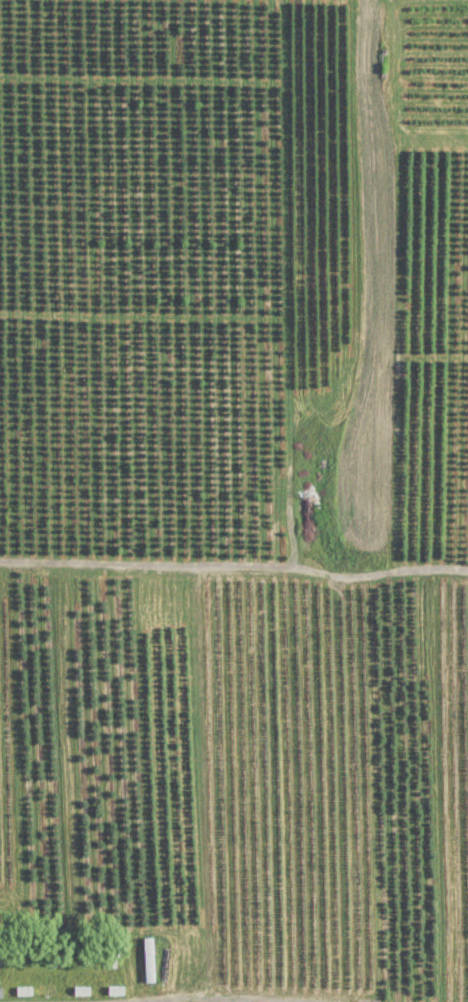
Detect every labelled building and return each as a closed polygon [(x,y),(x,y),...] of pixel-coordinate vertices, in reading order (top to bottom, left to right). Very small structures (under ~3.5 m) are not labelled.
[(146,940),(147,984),(155,984),(154,940),(146,940)]
